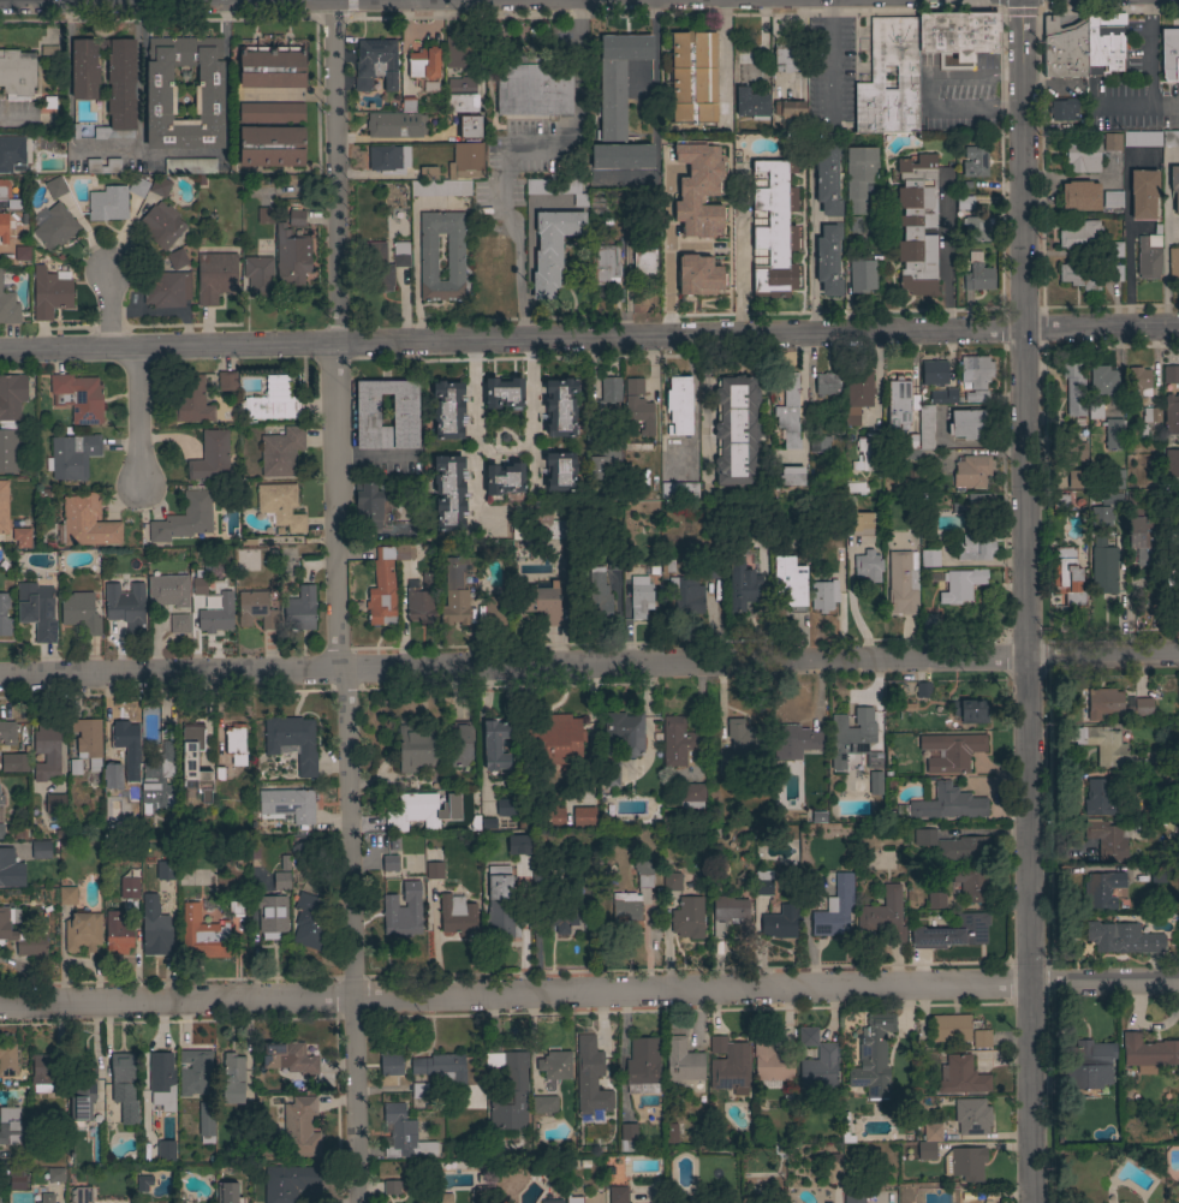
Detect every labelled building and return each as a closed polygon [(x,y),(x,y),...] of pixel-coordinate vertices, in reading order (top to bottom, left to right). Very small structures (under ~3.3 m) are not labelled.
[(917,13),(999,13),(999,32),(996,32),(996,53),(972,53),(972,64),(954,64),(954,53),(918,53),(917,17),(917,13)] [(1085,77),(1043,77),(1042,16),(1055,16),(1056,17),(1056,18),(1056,28),(1058,29),(1059,29),(1060,29),(1071,25),(1086,16),(1085,77)] [(1123,16),(1123,58),(1121,58),(1121,71),(1106,71),(1106,65),(1101,65),(1101,76),(1085,77),(1086,16),(1123,16)] [(919,132),(855,132),(855,83),(870,83),(870,18),(917,17),(918,53),(919,132)] [(1160,29),(1178,29),(1178,82),(1163,82),(1163,78),(1162,78),(1162,70),(1161,70),(1161,37),(1160,37),(1160,29)] [(716,123),(672,123),(671,32),(715,32),(716,123)] [(446,37),(464,36),(464,69),(446,69),(446,37)] [(591,169),(590,145),(600,145),(600,36),(653,36),(653,59),(624,60),(625,145),(653,145),(653,169),(591,169)] [(224,149),(147,149),(147,61),(148,61),(148,55),(147,55),(147,49),(148,49),(148,38),(221,38),(221,49),(222,49),(222,54),(221,54),(221,61),(224,61),(224,149)] [(71,40),(99,40),(99,84),(96,84),(96,100),(71,100),(71,40)] [(135,130),(111,130),(106,139),(94,139),(94,127),(109,127),(109,115),(107,115),(107,99),(109,99),(109,84),(107,84),(107,40),(135,40),(135,130)] [(356,77),(356,61),(357,61),(357,56),(358,56),(357,41),(392,40),(392,41),(395,41),(397,91),(385,91),(383,76),(375,76),(375,78),(371,78),(371,91),(355,91),(355,77),(356,77)] [(268,47),(268,48),(275,48),(275,47),(299,47),(299,48),(304,48),(304,88),(239,88),(239,73),(240,73),(240,67),(239,67),(239,48),(244,48),(244,47),(268,47)] [(439,93),(421,93),(421,91),(417,87),(417,81),(413,81),(413,78),(407,78),(407,53),(417,53),(417,49),(421,49),(421,48),(429,48),(429,47),(435,47),(435,48),(439,49),(439,93)] [(799,49),(799,73),(773,72),(774,48),(799,49)] [(2,87),(0,87),(0,50),(18,50),(18,53),(35,53),(35,88),(31,88),(32,96),(29,96),(29,101),(5,102),(5,94),(2,94),(2,87)] [(496,115),(496,65),(517,65),(516,55),(526,55),(526,65),(540,65),(540,71),(571,71),(572,114),(496,115)] [(447,94),(447,79),(460,79),(460,77),(475,77),(475,94),(447,94)] [(736,87),(748,87),(748,94),(769,94),(769,117),(768,117),(768,120),(751,120),(751,117),(736,117),(736,87)] [(443,113),(443,102),(443,99),(447,99),(447,95),(477,95),(477,113),(443,113)] [(415,97),(416,112),(401,112),(401,108),(400,108),(399,103),(401,103),(401,97),(415,97)] [(1050,120),(1050,114),(1048,114),(1048,108),(1050,108),(1050,101),(1065,101),(1065,100),(1077,100),(1077,120),(1050,120)] [(804,102),(804,133),(785,133),(786,120),(781,120),(781,115),(774,115),(774,101),(804,102)] [(304,103),(304,123),(239,124),(239,103),(304,103)] [(419,113),(419,115),(424,115),(424,120),(419,120),(419,124),(422,124),(422,137),(406,137),(406,136),(398,136),(398,137),(368,138),(368,130),(367,130),(367,121),(368,121),(368,113),(419,113)] [(462,138),(462,141),(458,141),(458,129),(459,129),(459,126),(458,126),(458,115),(462,115),(469,115),(469,114),(474,114),(474,115),(481,115),(480,138),(462,138)] [(304,127),(304,132),(305,132),(304,151),(304,167),(239,166),(239,149),(240,149),(240,145),(239,145),(239,127),(304,127)] [(1161,132),(1160,148),(1123,147),(1123,132),(1161,132)] [(1120,150),(1103,150),(1103,133),(1120,135),(1120,150)] [(1162,133),(1178,133),(1178,147),(1162,147),(1162,133)] [(12,173),(0,173),(0,138),(6,138),(6,137),(24,137),(24,145),(25,165),(12,165),(12,173)] [(1070,173),(1070,163),(1065,163),(1065,137),(1077,137),(1077,142),(1098,142),(1098,173),(1070,173)] [(483,165),(483,178),(455,178),(455,180),(448,180),(447,162),(453,162),(453,144),(483,143),(483,165)] [(816,157),(821,157),(821,144),(841,143),(841,161),(838,161),(838,201),(841,201),(841,216),(824,216),(824,215),(821,215),(821,202),(816,202),(816,157)] [(388,147),(388,144),(392,144),(392,147),(393,147),(401,147),(410,147),(410,167),(405,167),(405,174),(380,175),(380,171),(369,171),(368,147),(388,147)] [(987,147),(988,177),(963,177),(961,162),(969,162),(969,159),(965,159),(964,147),(987,147)] [(846,215),(845,148),(876,148),(876,161),(877,161),(877,172),(876,172),(876,184),(864,184),(864,215),(846,215)] [(684,156),(689,156),(689,172),(680,172),(680,193),(665,193),(665,150),(684,150),(684,156)] [(936,227),(922,228),(922,236),(936,236),(936,296),(910,296),(910,292),(906,292),(906,291),(899,291),(899,269),(903,269),(903,262),(897,262),(897,242),(903,242),(903,226),(897,226),(897,216),(903,216),(903,209),(897,209),(897,187),(903,187),(903,180),(899,180),(899,173),(897,173),(897,159),(910,159),(910,163),(917,163),(917,154),(936,154),(936,227)] [(728,178),(703,179),(702,156),(727,155),(728,178)] [(87,174),(87,160),(100,159),(100,167),(107,166),(106,159),(120,159),(120,173),(87,174)] [(216,159),(216,173),(165,174),(165,159),(216,159)] [(752,161),(796,161),(796,174),(787,174),(787,187),(797,187),(797,213),(787,213),(787,226),(797,226),(797,251),(787,251),(787,263),(794,263),(796,290),(788,290),(788,298),(754,298),(752,161)] [(1169,166),(1178,166),(1178,214),(1174,214),(1174,192),(1169,192),(1169,166)] [(419,180),(419,167),(437,167),(437,180),(419,180)] [(647,170),(611,170),(611,184),(647,184),(647,170)] [(1130,171),(1157,171),(1157,198),(1154,198),(1154,219),(1131,219),(1131,195),(1130,195),(1130,171)] [(52,199),(43,184),(60,175),(67,192),(52,199)] [(135,175),(150,184),(143,198),(127,191),(135,175)] [(165,198),(148,191),(156,175),(172,183),(165,198)] [(6,201),(0,201),(0,179),(6,179),(10,183),(10,197),(22,197),(22,209),(7,209),(7,199),(10,199),(10,198),(6,198),(6,201)] [(525,195),(525,180),(586,179),(588,207),(573,207),(573,193),(525,195)] [(470,180),(471,196),(453,196),(453,198),(446,198),(446,196),(410,197),(410,181),(470,180)] [(1061,212),(1061,184),(1068,184),(1068,181),(1090,181),(1090,184),(1098,184),(1100,210),(1061,212)] [(105,192),(105,186),(127,186),(127,191),(127,209),(127,220),(106,220),(106,221),(88,221),(88,213),(88,192),(105,192)] [(1123,208),(1102,208),(1102,192),(1121,191),(1123,208)] [(973,210),(957,210),(957,197),(973,197),(973,210)] [(590,214),(589,199),(605,198),(605,214),(590,214)] [(163,252),(135,226),(154,204),(155,206),(160,201),(166,208),(168,206),(179,215),(177,218),(186,226),(163,252)] [(76,222),(81,227),(59,246),(56,244),(48,251),(31,232),(37,227),(31,220),(44,208),(47,210),(56,202),(76,222)] [(274,208),(274,225),(257,224),(257,208),(274,208)] [(679,227),(662,227),(662,209),(678,209),(679,227)] [(305,210),(304,227),(288,226),(290,210),(305,210)] [(464,300),(419,300),(419,213),(464,213),(464,300)] [(584,213),(585,236),(561,236),(561,270),(558,270),(558,287),(554,287),(554,299),(532,299),(531,272),(535,272),(535,250),(537,250),(537,234),(536,234),(535,213),(584,213)] [(8,244),(0,244),(0,242),(0,237),(0,214),(8,214),(8,244)] [(993,219),(992,242),(964,240),(965,226),(961,226),(961,219),(964,219),(964,218),(993,219)] [(1098,221),(1098,226),(1101,226),(1101,231),(1100,231),(1100,249),(1064,250),(1064,248),(1059,248),(1059,231),(1070,231),(1070,226),(1082,226),(1082,221),(1098,221)] [(310,255),(311,255),(311,273),(303,273),(304,278),(304,285),(288,285),(288,284),(278,284),(276,269),(276,263),(276,222),(285,222),(285,230),(290,230),(291,230),(291,236),(309,236),(309,238),(310,238),(310,255)] [(841,297),(824,296),(824,294),(821,293),(821,282),(816,282),(816,237),(821,238),(821,225),(836,225),(836,224),(841,224),(841,240),(839,240),(838,280),(842,280),(841,297)] [(1160,274),(1157,274),(1157,279),(1138,278),(1138,274),(1137,274),(1138,237),(1160,237),(1160,274)] [(386,264),(393,264),(393,255),(393,246),(392,246),(392,243),(393,243),(409,243),(409,255),(410,255),(410,267),(393,268),(394,287),(392,287),(392,291),(383,292),(383,293),(364,293),(364,243),(386,242),(386,264)] [(1123,257),(1108,257),(1108,242),(1123,242),(1123,257)] [(620,263),(620,278),(618,278),(618,282),(608,282),(608,285),(590,286),(589,246),(618,245),(618,263),(620,263)] [(14,261),(14,246),(30,246),(29,261),(14,261)] [(173,272),(166,256),(181,248),(189,263),(173,272)] [(1168,249),(1178,248),(1178,284),(1168,284),(1168,249)] [(655,249),(656,276),(633,276),(633,250),(655,249)] [(730,250),(730,284),(705,284),(704,250),(730,250)] [(971,290),(971,291),(963,291),(963,274),(970,273),(970,263),(969,263),(969,251),(981,251),(981,262),(982,262),(982,268),(993,268),(994,290),(971,290)] [(238,293),(218,293),(218,306),(197,306),(197,290),(198,290),(197,254),(237,254),(238,293)] [(717,295),(718,267),(707,267),(707,257),(674,256),(673,294),(717,295)] [(273,299),(263,299),(263,298),(248,298),(248,278),(243,278),(243,257),(273,257),(273,299)] [(687,258),(687,273),(684,273),(684,288),(661,288),(661,258),(687,258)] [(876,293),(850,293),(850,258),(875,261),(876,293)] [(1059,264),(1064,264),(1064,263),(1080,263),(1080,266),(1100,266),(1100,280),(1102,280),(1102,286),(1100,286),(1100,291),(1082,291),(1082,286),(1070,286),(1070,282),(1059,282),(1059,264)] [(72,309),(54,309),(54,308),(52,308),(52,321),(34,321),(34,264),(46,264),(46,274),(56,274),(56,279),(72,279),(72,309)] [(1123,281),(1107,281),(1107,266),(1123,266),(1123,281)] [(1,323),(0,323),(0,268),(1,268),(2,292),(14,292),(14,302),(14,303),(19,303),(20,323),(1,323)] [(190,300),(184,300),(184,308),(153,308),(151,304),(143,304),(143,298),(143,291),(142,291),(142,280),(143,280),(143,273),(190,272),(190,300)] [(988,357),(988,362),(993,362),(993,377),(988,377),(989,382),(986,382),(986,389),(970,389),(970,382),(960,383),(960,357),(988,357)] [(946,361),(947,387),(936,387),(936,385),(922,385),(922,362),(946,361)] [(1061,377),(1061,363),(1084,363),(1085,416),(1066,416),(1066,377),(1061,377)] [(1162,365),(1178,365),(1178,383),(1163,383),(1162,365)] [(1118,371),(1118,401),(1109,401),(1109,400),(1108,400),(1108,397),(1090,397),(1090,367),(1108,367),(1108,371),(1118,371)] [(1129,368),(1142,368),(1142,370),(1150,370),(1150,398),(1129,398),(1129,368)] [(237,371),(237,391),(218,391),(218,371),(237,371)] [(871,388),(874,388),(874,394),(871,394),(871,406),(859,406),(859,427),(844,427),(844,415),(847,412),(846,373),(871,371),(871,388)] [(798,395),(799,395),(799,405),(797,405),(797,410),(799,410),(799,423),(798,423),(798,440),(776,440),(776,418),(773,418),(773,407),(784,407),(784,373),(798,373),(798,395)] [(815,374),(823,374),(823,373),(830,373),(830,374),(840,374),(839,395),(815,395),(815,374)] [(19,421),(0,421),(0,375),(26,375),(26,401),(19,401),(19,421)] [(97,385),(102,385),(102,424),(71,424),(71,405),(65,405),(64,407),(53,407),(53,394),(50,394),(49,375),(72,375),(72,377),(97,377),(97,385)] [(204,406),(214,405),(214,422),(174,422),(174,418),(173,418),(173,400),(179,400),(179,375),(203,375),(204,406)] [(288,376),(287,376),(287,377),(288,377),(288,382),(287,382),(287,383),(288,383),(288,388),(287,388),(287,389),(288,389),(288,393),(287,393),(287,395),(288,395),(288,397),(294,397),(294,395),(302,395),(302,418),(299,418),(299,419),(294,419),(294,418),(287,418),(287,419),(284,419),(284,418),(275,418),(275,419),(272,419),(272,418),(263,418),(263,419),(260,419),(260,418),(251,418),(251,419),(245,419),(244,411),(239,411),(238,400),(244,400),(244,397),(245,397),(245,398),(246,398),(258,398),(258,397),(263,397),(263,398),(266,398),(266,391),(267,391),(267,388),(266,388),(266,385),(267,385),(267,382),(266,382),(266,379),(267,379),(267,376),(266,376),(266,375),(288,375),(288,376)] [(733,379),(733,376),(738,376),(738,377),(755,377),(755,388),(760,391),(758,403),(756,406),(755,418),(757,418),(757,423),(760,425),(758,476),(756,478),(756,484),(748,484),(748,483),(743,483),(743,486),(739,486),(739,483),(734,483),(734,487),(717,487),(717,484),(715,484),(715,474),(714,472),(714,467),(715,465),(714,464),(713,460),(716,457),(716,439),(714,437),(713,434),(715,430),(714,430),(713,425),(716,423),(716,405),(713,403),(714,398),(715,397),(714,394),(714,391),(716,387),(716,381),(719,381),(720,379),(733,379)] [(910,424),(907,424),(907,429),(900,429),(900,424),(898,424),(898,429),(888,429),(888,381),(895,381),(895,376),(903,376),(903,381),(910,381),(910,424)] [(523,404),(523,407),(504,407),(504,406),(499,406),(499,409),(486,409),(484,379),(496,379),(496,382),(506,382),(506,379),(523,377),(523,404)] [(620,403),(601,403),(601,377),(620,377),(620,403)] [(691,435),(667,435),(667,425),(673,425),(672,423),(669,423),(669,413),(666,413),(666,391),(668,391),(668,377),(690,377),(691,435)] [(564,381),(564,379),(571,379),(571,381),(577,381),(577,392),(576,392),(576,393),(572,394),(572,399),(573,399),(573,407),(574,407),(574,418),(573,418),(573,436),(571,436),(571,437),(544,437),(544,424),(547,424),(547,411),(544,412),(544,399),(547,399),(547,393),(544,393),(544,381),(564,381)] [(625,395),(625,379),(643,379),(643,381),(644,381),(644,392),(643,392),(643,394),(625,395)] [(395,448),(395,449),(356,449),(356,381),(417,381),(418,448),(395,448)] [(463,383),(463,395),(460,395),(460,401),(464,401),(464,415),(462,415),(462,421),(460,421),(460,427),(463,427),(463,439),(445,439),(445,440),(440,440),(440,439),(434,439),(434,421),(433,421),(433,410),(434,410),(434,397),(431,397),(431,383),(436,383),(436,381),(445,381),(445,383),(463,383)] [(930,392),(949,391),(949,403),(930,404),(930,392)] [(987,391),(988,439),(963,440),(963,437),(951,437),(951,436),(947,436),(947,423),(951,423),(951,411),(972,411),(972,401),(966,403),(966,394),(972,394),(972,391),(987,391)] [(1175,394),(1178,394),(1178,435),(1165,435),(1165,397),(1166,397),(1166,394),(1172,394),(1172,397),(1175,397),(1175,394)] [(654,435),(638,436),(638,429),(643,429),(642,421),(625,422),(624,400),(625,400),(625,395),(637,395),(637,399),(643,399),(644,404),(653,403),(654,435)] [(1089,421),(1088,401),(1102,401),(1103,419),(1089,421)] [(934,463),(919,463),(918,405),(934,405),(934,463)] [(1160,407),(1161,423),(1142,423),(1143,409),(1160,407)] [(1106,427),(1100,425),(1100,423),(1106,423),(1106,419),(1121,419),(1121,421),(1125,421),(1124,430),(1123,430),(1121,449),(1106,449),(1106,427)] [(10,472),(0,472),(0,423),(23,423),(23,429),(17,429),(17,474),(10,474),(10,472)] [(261,436),(285,435),(284,427),(304,427),(304,451),(296,451),(297,476),(262,477),(261,436)] [(619,460),(620,460),(620,486),(597,487),(597,480),(589,480),(588,457),(591,457),(591,447),(585,447),(585,429),(603,429),(603,439),(619,439),(619,460)] [(228,480),(187,481),(186,460),(203,460),(202,430),(206,430),(227,430),(228,480)] [(851,461),(857,461),(857,455),(861,455),(861,452),(857,452),(857,447),(856,447),(856,441),(857,441),(857,436),(864,436),(864,433),(873,433),(873,436),(880,436),(879,471),(862,471),(862,470),(851,470),(851,461)] [(88,478),(87,478),(87,481),(79,481),(70,481),(70,478),(59,478),(59,480),(52,481),(52,471),(46,471),(46,459),(52,458),(50,437),(72,437),(72,436),(81,436),(93,436),(93,435),(100,434),(101,455),(87,455),(88,478)] [(917,449),(900,449),(900,435),(917,435),(917,449)] [(1074,461),(1074,466),(1060,466),(1060,458),(1055,458),(1055,451),(1049,451),(1049,443),(1062,443),(1062,437),(1076,437),(1076,443),(1086,443),(1085,461),(1074,461)] [(807,454),(827,455),(828,438),(807,438),(807,454)] [(1165,449),(1178,449),(1178,477),(1165,477),(1165,469),(1162,469),(1162,464),(1165,464),(1165,449)] [(573,453),(573,461),(574,461),(574,472),(573,472),(573,492),(564,492),(544,492),(546,480),(548,480),(548,472),(547,472),(547,466),(544,466),(544,453),(573,453)] [(990,455),(990,476),(984,476),(986,488),(971,488),(971,487),(953,488),(953,476),(958,476),(958,469),(955,469),(954,461),(963,461),(963,455),(990,455)] [(464,457),(464,469),(460,469),(460,475),(462,475),(462,482),(464,482),(464,494),(463,494),(463,500),(465,500),(465,512),(460,512),(460,518),(464,518),(464,530),(446,531),(446,530),(435,530),(435,499),(440,499),(440,494),(435,494),(434,484),(433,484),(433,475),(435,475),(435,471),(433,471),(433,457),(464,457)] [(504,493),(504,494),(499,494),(499,495),(486,495),(486,465),(498,465),(498,469),(504,469),(504,466),(511,466),(511,464),(523,463),(523,493),(504,493)] [(804,467),(804,486),(778,486),(778,476),(780,476),(780,467),(804,467)] [(1079,489),(1080,473),(1065,472),(1065,489),(1079,489)] [(8,535),(0,535),(0,481),(7,481),(8,535)] [(380,520),(380,530),(355,530),(355,512),(353,511),(353,506),(355,505),(355,501),(356,501),(356,494),(355,494),(355,484),(361,484),(361,482),(376,482),(376,492),(381,492),(381,493),(385,496),(385,500),(381,502),(381,520),(380,520)] [(698,483),(698,501),(660,501),(660,483),(698,483)] [(864,483),(864,488),(867,488),(867,492),(864,493),(864,495),(858,495),(858,493),(846,493),(846,483),(864,483)] [(297,484),(297,507),(291,507),(291,514),(305,514),(305,534),(287,534),(287,526),(275,526),(275,524),(274,524),(274,523),(270,523),(270,516),(264,516),(264,513),(260,513),(260,512),(257,512),(257,484),(297,484)] [(169,537),(169,542),(148,542),(148,522),(165,522),(165,516),(183,516),(183,490),(212,490),(212,528),(214,528),(214,532),(212,532),(212,534),(192,534),(192,537),(169,537)] [(121,544),(64,546),(62,496),(82,496),(81,493),(100,492),(100,516),(94,516),(94,523),(121,522),(121,544)] [(1101,505),(1101,494),(1123,493),(1123,505),(1101,505)] [(994,494),(993,512),(957,511),(957,512),(951,512),(952,504),(958,504),(958,505),(967,505),(967,494),(994,494)] [(1068,510),(1053,510),(1052,495),(1068,495),(1068,510)] [(877,513),(877,526),(871,526),(871,535),(871,536),(845,537),(844,506),(855,506),(855,513),(877,513)] [(1110,507),(1110,516),(1113,516),(1113,520),(1110,520),(1110,526),(1096,526),(1096,530),(1090,530),(1090,507),(1110,507)] [(1127,560),(1127,508),(1159,508),(1160,566),(1136,566),(1136,560),(1127,560)] [(511,517),(530,516),(530,511),(550,510),(550,522),(567,520),(568,537),(565,537),(565,538),(541,540),(541,531),(535,531),(535,540),(528,540),(528,544),(517,544),(517,540),(512,540),(511,517)] [(751,512),(767,512),(767,530),(750,530),(751,512)] [(30,548),(12,548),(12,529),(30,529),(30,548)] [(957,560),(957,546),(961,546),(961,535),(990,535),(990,541),(995,541),(994,554),(990,554),(990,560),(957,560)] [(1117,594),(1100,594),(1100,588),(1091,588),(1091,547),(1095,547),(1095,540),(1102,540),(1102,548),(1117,548),(1117,549),(1118,549),(1118,558),(1117,558),(1117,594)] [(395,624),(393,624),(393,625),(388,625),(388,624),(381,624),(381,625),(377,625),(377,627),(371,627),(371,625),(369,625),(368,609),(365,609),(365,602),(368,602),(368,589),(375,589),(373,561),(376,560),(375,547),(394,547),(394,544),(409,544),(413,544),(413,559),(409,559),(409,561),(395,561),(395,560),(392,560),(393,568),(388,568),(389,572),(393,572),(394,588),(395,588),(395,624)] [(1053,568),(1054,568),(1054,548),(1074,548),(1074,568),(1083,568),(1083,574),(1086,574),(1086,607),(1065,607),(1065,595),(1053,595),(1053,568)] [(853,556),(864,555),(864,549),(873,549),(873,555),(880,555),(880,560),(882,560),(882,572),(880,572),(880,582),(865,583),(865,577),(855,578),(853,556)] [(939,566),(921,567),(921,550),(939,550),(939,566)] [(888,552),(911,552),(911,553),(917,553),(917,615),(900,615),(900,614),(888,614),(888,590),(888,552)] [(464,590),(468,590),(468,608),(470,608),(470,612),(468,612),(468,625),(459,625),(459,623),(452,623),(452,626),(442,626),(442,620),(440,620),(440,606),(446,606),(446,591),(445,591),(445,558),(447,558),(453,558),(453,555),(460,555),(460,558),(474,558),(474,572),(464,572),(464,590)] [(607,556),(621,556),(623,571),(607,571),(607,556)] [(730,556),(744,556),(744,570),(754,570),(754,576),(761,576),(761,585),(760,585),(760,603),(744,603),(744,612),(730,612),(730,556)] [(805,606),(804,606),(804,613),(790,613),(790,606),(781,606),(781,595),(774,595),(774,556),(793,556),(793,567),(805,567),(805,606)] [(631,577),(633,577),(633,570),(642,570),(642,576),(645,576),(645,567),(654,567),(654,562),(659,562),(659,576),(651,576),(653,609),(645,609),(645,620),(631,620),(631,577)] [(705,579),(705,562),(724,562),(724,579),(705,579)] [(947,605),(947,603),(939,605),(939,592),(947,592),(946,582),(943,582),(942,573),(946,573),(946,571),(971,571),(971,570),(987,568),(987,584),(970,585),(971,600),(960,601),(960,605),(947,605)] [(435,584),(434,584),(435,608),(435,620),(428,620),(428,624),(419,624),(419,621),(407,621),(407,608),(406,608),(406,588),(418,586),(418,591),(422,591),(422,573),(435,573),(435,584)] [(189,608),(174,608),(174,606),(149,606),(148,577),(187,576),(189,608)] [(703,614),(674,614),(674,600),(668,600),(668,577),(697,578),(697,585),(703,585),(703,614)] [(192,578),(206,578),(207,595),(192,596),(192,578)] [(836,594),(838,594),(839,603),(833,603),(833,609),(832,609),(832,611),(826,611),(826,614),(818,614),(810,614),(810,582),(812,582),(812,580),(817,580),(817,582),(827,582),(827,579),(833,579),(833,578),(836,578),(836,579),(836,594)] [(542,626),(542,614),(535,614),(535,612),(520,612),(520,585),(535,585),(535,582),(550,582),(550,580),(556,580),(556,588),(558,588),(558,608),(559,608),(559,626),(542,626)] [(55,620),(55,644),(35,643),(35,624),(16,624),(16,619),(17,619),(17,606),(17,583),(36,583),(36,588),(53,588),(53,620),(55,620)] [(144,601),(143,601),(144,620),(145,635),(127,636),(126,623),(123,623),(123,620),(106,620),(105,601),(103,584),(119,583),(119,594),(130,592),(130,583),(143,583),(144,601)] [(612,621),(593,621),(593,594),(595,594),(595,584),(608,583),(608,594),(612,594),(612,621)] [(315,609),(314,609),(315,630),(300,630),(294,630),(294,631),(290,631),(290,630),(285,630),(284,598),(298,598),(298,585),(314,584),(315,609)] [(278,630),(262,630),(261,617),(250,617),(251,626),(238,627),(238,615),(239,615),(238,592),(267,591),(267,611),(276,609),(278,630)] [(101,636),(83,637),(82,620),(77,620),(78,625),(61,625),(60,595),(71,595),(71,592),(93,592),(94,614),(96,614),(97,618),(100,618),(101,636)] [(10,636),(0,636),(0,594),(7,594),(7,595),(8,595),(8,609),(5,609),(5,619),(10,619),(10,636)] [(506,597),(507,630),(484,631),(484,597),(506,597)] [(232,613),(231,613),(232,631),(200,631),(198,624),(197,624),(196,620),(198,620),(198,618),(197,618),(196,615),(198,615),(198,612),(221,611),(221,598),(231,598),(232,613)] [(190,633),(171,635),(169,614),(189,614),(190,633)] [(937,614),(937,630),(922,630),(922,614),(937,614)] [(930,683),(930,697),(916,698),(915,683),(930,683)] [(1151,698),(1153,716),(1113,717),(1113,714),(1101,715),(1101,721),(1086,722),(1086,711),(1088,711),(1088,690),(1109,689),(1109,686),(1114,686),(1115,692),(1123,692),(1123,708),(1126,708),(1126,697),(1135,697),(1135,698),(1151,698)] [(987,699),(988,723),(960,725),(960,714),(951,715),(949,702),(987,699)] [(643,752),(639,756),(635,757),(633,758),(621,758),(621,744),(603,744),(603,713),(624,713),(624,716),(633,716),(633,713),(643,713),(643,752)] [(536,766),(536,751),(524,751),(523,727),(525,727),(525,717),(535,717),(535,715),(570,714),(571,719),(579,719),(579,732),(584,732),(585,743),(579,743),(580,764),(536,766)] [(875,725),(875,743),(867,743),(867,745),(869,745),(869,749),(867,749),(867,752),(882,752),(882,769),(865,769),(865,754),(862,754),(862,770),(846,770),(846,773),(833,773),(833,770),(830,770),(830,715),(846,715),(846,728),(858,728),(858,725),(875,725)] [(297,748),(280,749),(280,755),(264,755),(264,717),(279,716),(279,717),(300,717),(300,720),(315,720),(316,778),(297,779),(297,748)] [(663,716),(684,716),(684,733),(698,732),(698,743),(693,745),(693,767),(663,767),(663,716)] [(482,721),(484,721),(484,719),(498,719),(499,723),(507,722),(507,723),(511,723),(511,738),(501,739),(502,754),(508,754),(510,769),(496,769),(496,770),(495,770),(496,773),(494,776),(492,776),(490,775),(489,773),(490,770),(483,770),(482,721)] [(727,719),(743,719),(743,727),(767,727),(767,755),(732,756),(732,775),(719,775),(717,751),(732,751),(732,738),(727,738),(727,719)] [(101,758),(100,758),(100,772),(89,772),(88,758),(77,758),(77,754),(76,754),(76,738),(79,738),(78,732),(69,732),(69,720),(100,720),(101,758)] [(139,764),(125,766),(125,748),(112,748),(112,721),(138,721),(139,764)] [(196,751),(196,772),(212,772),(212,790),(210,790),(210,803),(201,803),(201,790),(196,790),(196,780),(184,780),(184,787),(181,787),(181,723),(189,723),(189,721),(195,721),(195,723),(203,723),(203,751),(196,751)] [(2,742),(0,742),(0,722),(14,722),(14,727),(14,733),(16,733),(16,746),(2,746),(2,742)] [(47,778),(47,779),(44,779),(44,782),(32,782),(32,776),(34,776),(34,763),(43,763),(43,754),(32,754),(34,732),(37,732),(37,722),(60,722),(59,778),(47,778)] [(469,722),(469,725),(475,725),(475,738),(474,738),(474,742),(471,742),(471,756),(472,756),(472,758),(464,767),(451,768),(449,755),(453,755),(453,751),(449,751),(449,748),(449,731),(447,731),(447,726),(452,725),(452,722),(469,722)] [(244,754),(245,754),(245,767),(232,767),(232,757),(231,757),(231,754),(225,754),(225,727),(232,727),(232,723),(236,723),(236,725),(244,725),(244,754)] [(800,762),(786,762),(786,754),(774,754),(774,725),(799,726),(799,729),(809,729),(809,732),(826,733),(826,751),(800,750),(800,762)] [(1096,745),(1080,745),(1080,744),(1074,744),(1074,742),(1068,742),(1068,727),(1110,727),(1110,731),(1119,731),(1120,744),(1126,744),(1126,755),(1141,755),(1141,767),(1096,767),(1096,745)] [(398,732),(433,731),(433,748),(439,748),(439,766),(433,766),(433,767),(423,767),(423,766),(416,767),(416,773),(399,773),(398,732)] [(987,734),(987,752),(970,752),(970,755),(969,755),(969,773),(925,774),(925,758),(943,758),(943,750),(918,750),(918,736),(987,734)] [(162,742),(173,742),(173,806),(166,806),(166,808),(157,808),(157,806),(141,806),(141,779),(143,779),(143,762),(156,762),(156,754),(162,754),(162,742)] [(28,754),(28,773),(1,773),(1,754),(28,754)] [(619,786),(618,786),(618,790),(611,790),(611,786),(601,786),(601,760),(618,760),(619,786)] [(121,790),(114,790),(114,788),(103,788),(103,780),(102,780),(102,769),(105,769),(105,764),(107,763),(111,763),(113,764),(121,764),(121,790)] [(881,796),(869,796),(869,772),(881,772),(881,796)] [(1131,772),(1147,772),(1148,788),(1131,788),(1131,772)] [(1113,779),(1113,815),(1084,816),(1083,799),(1088,799),(1086,779),(1113,779)] [(935,802),(935,781),(949,780),(951,788),(957,787),(957,793),(970,793),(970,798),(988,798),(988,816),(909,818),(909,802),(935,802)] [(704,784),(704,802),(703,802),(703,809),(680,809),(680,784),(704,784)] [(263,791),(263,788),(268,788),(268,791),(293,790),(293,791),(312,790),(314,824),(305,824),(305,828),(302,828),(302,826),(293,826),(293,820),(282,820),(282,815),(258,815),(258,791),(263,791)] [(406,821),(407,832),(386,833),(385,810),(399,809),(398,794),(437,792),(437,794),(459,793),(460,820),(439,820),(439,829),(423,829),(423,821),(406,821)] [(65,794),(65,815),(44,814),(46,794),(65,794)] [(516,816),(496,816),(496,799),(516,799),(516,816)] [(542,828),(542,816),(538,816),(538,808),(556,806),(556,808),(564,808),(564,827),(542,828)] [(595,808),(595,828),(572,828),(572,808),(595,808)] [(1126,862),(1098,862),(1097,839),(1084,839),(1084,822),(1084,820),(1100,820),(1100,822),(1108,822),(1108,827),(1126,826),(1126,862)] [(12,839),(12,827),(28,827),(28,839),(12,839)] [(936,846),(915,846),(913,829),(936,829),(936,846)] [(310,834),(310,857),(291,857),(291,847),(306,838),(291,839),(291,835),(310,834)] [(534,835),(534,854),(507,856),(507,836),(534,835)] [(959,840),(959,838),(988,836),(988,862),(959,863),(959,860),(937,860),(936,840),(959,840)] [(31,858),(31,844),(50,844),(50,858),(31,858)] [(24,887),(0,887),(0,848),(13,847),(13,863),(24,863),(24,887)] [(398,856),(398,871),(398,873),(393,873),(393,871),(382,871),(382,856),(398,856)] [(638,875),(637,875),(637,873),(633,873),(633,860),(650,860),(650,869),(653,869),(653,891),(649,894),(649,905),(642,905),(642,928),(631,928),(631,929),(621,929),(621,923),(613,923),(613,893),(636,893),(636,895),(639,895),(638,891),(638,875)] [(154,881),(169,881),(168,863),(153,864),(154,881)] [(442,880),(425,880),(425,863),(442,863),(442,880)] [(508,865),(508,875),(512,875),(513,913),(518,913),(519,937),(488,939),(488,922),(487,922),(487,912),(488,912),(488,901),(488,877),(488,866),(508,865)] [(1150,868),(1167,868),(1167,883),(1150,883),(1150,868)] [(952,883),(952,869),(986,869),(986,903),(960,904),(960,883),(952,883)] [(772,895),(755,895),(756,871),(772,871),(772,895)] [(290,873),(290,891),(273,891),(273,873),(290,873)] [(834,874),(852,873),(852,906),(847,906),(848,934),(830,934),(830,936),(811,936),(811,912),(826,912),(826,898),(835,897),(834,874)] [(1125,873),(1125,887),(1109,888),(1109,898),(1115,898),(1115,910),(1084,910),(1084,881),(1088,881),(1088,874),(1125,873)] [(532,874),(550,874),(550,903),(534,903),(532,874)] [(663,891),(663,874),(681,874),(681,891),(663,891)] [(138,899),(120,899),(120,877),(138,879),(138,899)] [(421,934),(411,934),(411,937),(392,937),(392,935),(383,935),(383,933),(382,931),(382,928),(383,927),(383,923),(383,916),(382,916),(382,913),(383,913),(382,895),(397,894),(397,907),(405,907),(405,903),(403,903),(403,882),(419,881),(421,934)] [(900,927),(905,927),(905,943),(891,943),(891,930),(873,930),(873,933),(857,933),(857,907),(883,907),(883,885),(900,885),(900,927)] [(76,905),(59,904),(59,887),(76,888),(76,905)] [(333,904),(317,951),(291,942),(302,912),(297,911),(297,910),(293,909),(299,892),(333,904)] [(702,940),(689,940),(689,937),(677,937),(677,934),(671,934),(671,910),(679,910),(679,898),(689,898),(689,892),(695,892),(695,897),(703,897),(702,940)] [(440,894),(449,893),(451,898),(464,897),(464,904),(476,904),(476,913),(476,915),(476,935),(463,936),(463,935),(457,935),(457,931),(451,931),(449,933),(441,933),(440,894)] [(945,910),(928,910),(927,893),(945,893),(945,910)] [(287,933),(278,934),(279,940),(262,940),(262,934),(258,934),(258,909),(255,909),(255,897),(274,897),(274,894),(280,894),(280,897),(287,895),(287,933)] [(752,939),(737,939),(737,936),(714,936),(713,897),(732,897),(732,900),(749,900),(749,922),(752,922),(752,939)] [(243,915),(228,915),(228,901),(244,901),(243,915)] [(181,958),(183,903),(197,903),(197,924),(228,924),(228,958),(181,958)] [(797,905),(797,939),(773,939),(773,936),(761,936),(761,915),(772,915),(772,905),(797,905)] [(2,946),(0,946),(0,907),(8,906),(8,909),(19,909),(19,923),(10,923),(10,931),(17,931),(17,928),(23,928),(23,935),(38,935),(38,928),(44,928),(44,935),(46,935),(46,959),(32,959),(32,955),(16,957),(16,941),(5,941),(5,940),(2,940),(2,946)] [(568,925),(568,935),(555,935),(555,925),(544,927),(544,910),(578,909),(578,925),(568,925)] [(101,930),(101,931),(101,933),(101,934),(101,945),(94,945),(94,953),(85,953),(85,947),(77,947),(77,952),(76,952),(73,953),(69,953),(67,952),(65,952),(65,921),(67,921),(67,919),(72,919),(72,915),(71,915),(71,913),(72,913),(76,911),(87,912),(90,913),(101,913),(101,930)] [(106,911),(121,911),(121,925),(133,925),(133,948),(127,948),(127,955),(115,955),(115,951),(106,951),(106,947),(106,911)] [(986,945),(945,946),(945,949),(912,949),(911,928),(923,928),(924,930),(955,929),(955,915),(989,913),(989,925),(986,925),(986,945)] [(169,916),(169,927),(172,927),(172,951),(162,951),(162,954),(153,954),(153,952),(142,952),(142,916),(169,916)] [(1095,952),(1094,941),(1085,941),(1085,922),(1098,922),(1098,923),(1137,923),(1137,934),(1165,934),(1165,952),(1095,952)] [(847,1086),(847,1068),(861,1068),(861,1061),(858,1061),(858,1044),(862,1044),(862,1037),(867,1037),(868,1014),(895,1014),(895,1032),(886,1032),(885,1067),(889,1068),(888,1080),(891,1080),(889,1098),(867,1098),(867,1088),(847,1086)] [(971,1042),(933,1043),(931,1017),(970,1014),(971,1042)] [(817,1043),(836,1043),(838,1066),(836,1066),(836,1088),(799,1088),(799,1060),(817,1060),(817,1047),(799,1047),(798,1028),(817,1026),(817,1043)] [(990,1048),(972,1048),(972,1030),(990,1030),(990,1048)] [(1161,1041),(1178,1041),(1178,1065),(1155,1066),(1155,1074),(1137,1074),(1137,1066),(1124,1066),(1124,1044),(1123,1044),(1123,1032),(1139,1032),(1141,1044),(1153,1044),(1153,1042),(1161,1042),(1161,1041)] [(704,1053),(704,1080),(667,1080),(667,1055),(666,1055),(665,1036),(685,1036),(685,1053),(704,1053)] [(749,1089),(710,1089),(710,1060),(726,1060),(726,1054),(709,1054),(709,1037),(726,1037),(726,1043),(749,1043),(749,1089)] [(627,1094),(627,1086),(625,1088),(625,1060),(630,1060),(630,1040),(659,1038),(660,1084),(657,1084),(657,1094),(627,1094)] [(773,1040),(773,1054),(792,1054),(792,1080),(755,1082),(755,1056),(754,1056),(754,1040),(773,1040)] [(1112,1084),(1101,1084),(1102,1089),(1066,1091),(1065,1067),(1076,1066),(1073,1041),(1091,1040),(1091,1044),(1114,1043),(1115,1059),(1110,1059),(1112,1084)] [(299,1072),(287,1072),(286,1068),(279,1068),(262,1068),(262,1043),(284,1043),(284,1042),(296,1041),(296,1043),(304,1043),(304,1056),(306,1056),(306,1058),(310,1058),(310,1056),(318,1055),(318,1074),(299,1074),(299,1072)] [(381,1077),(380,1055),(379,1042),(401,1042),(403,1076),(381,1077)] [(17,1076),(0,1076),(0,1044),(16,1043),(16,1062),(17,1062),(17,1076)] [(212,1076),(208,1076),(208,1095),(190,1095),(190,1097),(179,1097),(179,1070),(190,1070),(190,1064),(179,1064),(179,1050),(212,1050),(212,1076)] [(526,1091),(528,1091),(528,1095),(526,1095),(526,1130),(489,1130),(489,1112),(490,1112),(490,1097),(507,1097),(507,1068),(504,1068),(504,1067),(486,1067),(484,1054),(502,1054),(502,1053),(528,1052),(528,1068),(526,1068),(526,1091)] [(571,1079),(561,1079),(561,1078),(543,1079),(543,1071),(536,1072),(536,1060),(543,1060),(543,1056),(547,1056),(547,1052),(571,1052),(571,1079)] [(577,1056),(576,1056),(576,1053),(591,1053),(591,1052),(603,1052),(603,1076),(596,1077),(596,1091),(613,1091),(613,1109),(611,1109),(611,1112),(603,1112),(603,1109),(597,1109),(599,1116),(597,1118),(596,1120),(593,1121),(579,1122),(578,1115),(577,1056)] [(111,1054),(135,1053),(136,1080),(133,1080),(133,1084),(136,1084),(137,1125),(120,1125),(120,1102),(112,1103),(111,1054)] [(172,1071),(174,1071),(174,1104),(151,1106),(151,1092),(149,1092),(149,1053),(172,1053),(172,1071)] [(244,1084),(243,1084),(244,1104),(222,1104),(222,1072),(224,1072),(224,1070),(222,1070),(222,1068),(222,1060),(224,1060),(224,1053),(236,1053),(236,1058),(244,1058),(244,1084)] [(54,1055),(53,1092),(32,1092),(34,1085),(32,1085),(32,1078),(30,1078),(30,1054),(36,1054),(36,1055),(54,1055)] [(937,1094),(936,1080),(941,1080),(940,1066),(947,1066),(946,1055),(971,1054),(971,1072),(975,1072),(975,1076),(990,1074),(990,1092),(937,1094)] [(443,1055),(452,1055),(463,1055),(463,1085),(454,1086),(454,1080),(436,1080),(436,1074),(424,1074),(411,1074),(411,1059),(430,1059),(430,1055),(443,1055)] [(95,1101),(94,1101),(94,1103),(91,1103),(91,1121),(83,1121),(83,1127),(71,1127),(71,1121),(70,1121),(70,1097),(75,1097),(75,1085),(70,1085),(70,1079),(75,1079),(75,1067),(79,1067),(79,1061),(94,1061),(94,1067),(96,1067),(96,1080),(95,1080),(95,1101)] [(427,1098),(412,1098),(412,1083),(427,1084),(427,1098)] [(316,1115),(311,1116),(311,1133),(320,1133),(320,1156),(285,1157),(284,1128),(274,1128),(274,1107),(284,1107),(284,1104),(292,1104),(292,1097),(316,1096),(316,1115)] [(555,1113),(555,1118),(542,1118),(542,1113),(531,1113),(531,1096),(556,1096),(556,1113),(555,1113)] [(984,1100),(986,1107),(990,1107),(990,1126),(988,1126),(988,1134),(959,1136),(958,1122),(954,1122),(954,1100),(984,1100)] [(383,1159),(383,1147),(392,1147),(392,1138),(389,1138),(389,1132),(392,1132),(392,1125),(383,1125),(383,1103),(405,1103),(405,1120),(416,1120),(417,1143),(436,1143),(436,1157),(399,1157),(383,1159)] [(18,1145),(0,1145),(0,1108),(19,1108),(19,1121),(25,1121),(25,1132),(28,1132),(28,1143),(18,1143),(18,1145)] [(848,1136),(855,1136),(855,1143),(841,1143),(841,1113),(848,1113),(848,1136)] [(198,1114),(214,1114),(214,1137),(210,1137),(210,1141),(203,1141),(203,1137),(198,1137),(198,1114)] [(678,1143),(666,1144),(666,1124),(678,1124),(678,1143)] [(941,1142),(935,1142),(936,1160),(918,1160),(918,1143),(924,1142),(923,1125),(941,1124),(941,1142)] [(637,1151),(619,1151),(619,1141),(620,1141),(620,1125),(637,1125),(637,1151)] [(174,1161),(157,1161),(156,1142),(174,1142),(174,1161)] [(951,1149),(986,1148),(986,1162),(982,1162),(983,1183),(963,1183),(963,1175),(943,1175),(943,1157),(951,1150),(951,1149)] [(10,1190),(10,1175),(8,1175),(8,1167),(23,1167),(23,1174),(25,1174),(25,1190),(10,1190)] [(297,1193),(296,1202),(265,1202),(266,1167),(321,1168),(320,1186),(305,1185),(304,1193),(297,1193)] [(64,1168),(65,1183),(48,1183),(47,1168),(64,1168)] [(153,1177),(153,1186),(148,1186),(148,1192),(136,1192),(137,1177),(153,1177)] [(400,1195),(383,1195),(383,1181),(400,1181),(400,1195)] [(243,1198),(243,1202),(217,1202),(216,1184),(237,1183),(237,1185),(239,1185),(240,1193),(237,1193),(237,1198),(243,1198)] [(487,1186),(487,1202),(470,1202),(470,1195),(471,1195),(471,1190),(476,1190),(476,1186),(487,1186)] [(91,1191),(91,1202),(67,1202),(71,1202),(71,1191),(75,1191),(75,1187),(89,1187),(89,1191),(91,1191)] [(627,1187),(627,1202),(609,1202),(608,1187),(627,1187)] [(864,1191),(864,1202),(844,1202),(844,1191),(864,1191)] [(54,1193),(54,1202),(41,1202),(41,1195),(54,1193)]
